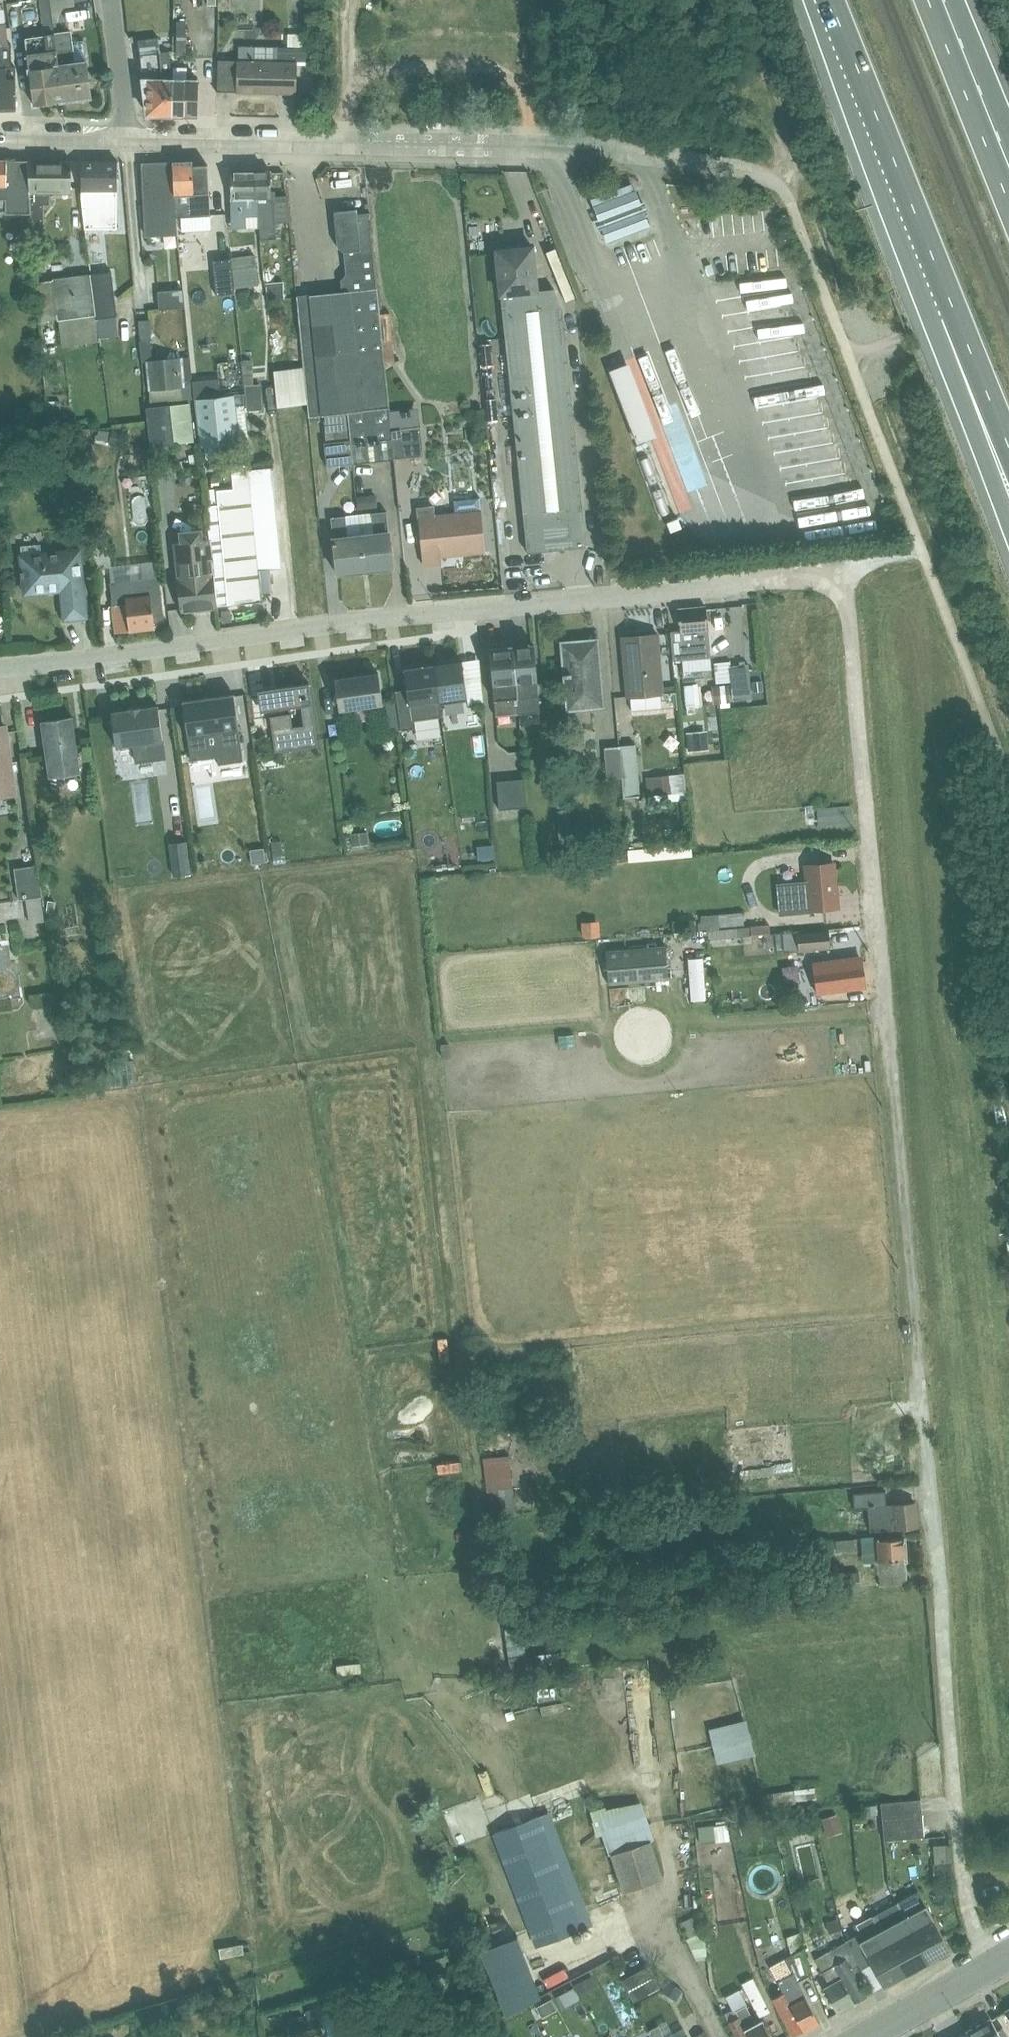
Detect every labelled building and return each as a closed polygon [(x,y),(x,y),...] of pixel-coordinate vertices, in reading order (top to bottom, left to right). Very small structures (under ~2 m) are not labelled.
[(63,102),(54,35),(50,0),(42,1),(40,1),(45,36),(25,39),(34,106),(63,102)] [(193,11),(202,11),(202,0),(193,0),(193,11)] [(16,79),(4,10),(0,10),(0,110),(16,110),(16,79)] [(186,55),(192,56),(192,50),(191,50),(191,47),(186,47),(186,23),(176,23),(176,56),(186,56),(186,55)] [(54,35),(63,102),(91,98),(86,63),(75,64),(70,33),(54,35)] [(311,49),(309,35),(288,35),(287,48),(238,47),(237,93),(296,95),(297,66),(308,66),(309,49),(311,49)] [(172,116),(173,79),(169,53),(160,55),(158,39),(138,41),(147,116),(172,116)] [(172,116),(198,117),(198,80),(187,80),(187,69),(173,68),(173,79),(172,116)] [(28,162),(0,161),(0,201),(5,201),(6,215),(30,215),(30,207),(28,162)] [(50,206),(50,195),(71,195),(71,162),(28,162),(30,207),(30,215),(32,228),(45,228),(44,206),(50,206)] [(82,207),(86,207),(117,207),(117,162),(82,162),(82,207)] [(177,236),(176,215),(173,163),(143,165),(145,238),(177,236)] [(173,163),(176,215),(180,214),(181,219),(194,218),(192,163),(173,163)] [(245,229),(251,229),(251,172),(231,172),(231,222),(238,222),(238,226),(245,227),(245,229)] [(271,173),(271,172),(256,172),(254,172),(251,172),(251,229),(260,228),(262,228),(276,228),(276,219),(288,219),(287,205),(280,205),(280,193),(284,193),(284,173),(271,173)] [(636,191),(594,207),(598,220),(594,221),(599,232),(602,230),(608,244),(650,227),(645,214),(648,213),(644,202),(641,203),(636,191)] [(385,363),(381,315),(379,288),(372,213),(360,215),(334,212),(337,247),(344,252),(346,274),(340,281),(342,292),(296,296),(303,359),(307,404),(309,418),(323,417),(348,414),(389,408),(385,363)] [(501,298),(539,292),(535,245),(493,249),(498,298),(501,298)] [(234,289),(259,286),(255,255),(231,258),(231,260),(234,289)] [(234,289),(231,260),(212,262),(216,294),(234,292),(234,289)] [(111,272),(91,275),(99,339),(118,337),(111,272)] [(99,339),(91,275),(52,280),(52,281),(36,284),(41,322),(57,319),(57,322),(59,321),(62,347),(99,343),(99,339)] [(285,283),(265,284),(267,302),(287,300),(285,283)] [(186,309),(184,290),(157,292),(159,310),(186,309)] [(539,292),(501,298),(527,554),(587,547),(563,310),(556,295),(554,290),(539,292)] [(390,314),(381,315),(385,363),(395,362),(390,314)] [(148,320),(138,321),(142,363),(146,363),(151,403),(193,400),(191,358),(152,362),(148,320)] [(491,344),(481,344),(483,368),(493,367),(491,344)] [(291,358),(273,360),(278,408),(307,404),(303,359),(291,361),(291,358)] [(242,377),(243,386),(245,386),(254,386),(252,360),(241,361),(242,377)] [(609,372),(637,445),(657,437),(629,364),(609,372)] [(243,386),(242,377),(223,379),(225,393),(244,390),(243,386)] [(218,378),(193,381),(195,399),(221,397),(218,378)] [(254,386),(245,386),(247,412),(263,411),(261,385),(254,386)] [(221,397),(195,399),(200,448),(249,443),(244,395),(221,397)] [(496,399),(485,400),(489,424),(499,423),(496,399)] [(194,443),(189,404),(147,408),(150,448),(194,443)] [(389,408),(348,414),(353,464),(394,460),(389,411),(389,408)] [(389,411),(394,460),(424,457),(421,427),(420,427),(417,408),(389,411)] [(324,443),(326,467),(353,464),(348,414),(323,417),(326,443),(324,443)] [(93,444),(92,429),(81,430),(83,445),(93,444)] [(124,432),(107,430),(105,446),(121,448),(124,432)] [(210,540),(217,606),(228,605),(229,606),(260,603),(248,466),(231,468),(233,489),(217,490),(217,489),(206,490),(208,506),(206,506),(210,540)] [(358,510),(377,508),(376,495),(357,497),(358,510)] [(434,506),(418,508),(423,566),(441,564),(440,557),(485,552),(479,498),(453,501),(455,513),(435,515),(434,506)] [(367,572),(393,569),(387,512),(359,515),(364,572),(367,572)] [(337,575),(364,572),(359,515),(330,518),(337,575)] [(217,606),(210,540),(203,540),(202,529),(178,532),(179,543),(174,543),(182,611),(217,607),(217,606)] [(81,538),(83,565),(93,564),(90,537),(81,538)] [(154,629),(146,563),(111,567),(108,543),(92,545),(95,570),(113,568),(121,634),(154,629)] [(20,546),(21,555),(18,555),(23,597),(63,593),(65,619),(85,617),(79,549),(41,553),(40,544),(20,546)] [(711,671),(706,608),(678,610),(680,631),(670,632),(673,661),(681,661),(682,673),(711,671)] [(710,615),(713,644),(730,642),(727,613),(710,615)] [(630,714),(677,709),(675,693),(663,694),(657,635),(621,638),(627,699),(629,699),(630,714)] [(597,640),(561,643),(567,713),(603,710),(597,640)] [(513,647),(520,715),(540,714),(534,646),(513,647)] [(495,717),(520,715),(513,647),(489,650),(495,717)] [(461,662),(434,666),(439,705),(467,701),(461,662)] [(730,663),(714,664),(716,684),(732,683),(733,701),(752,699),(748,665),(731,667),(730,663)] [(400,731),(414,729),(412,721),(440,717),(439,705),(434,666),(404,670),(406,690),(395,692),(396,703),(400,731)] [(339,712),(383,706),(387,733),(400,731),(396,703),(383,704),(378,674),(335,680),(339,712)] [(318,747),(309,684),(277,689),(280,710),(301,708),(304,727),(293,728),(291,715),(270,718),(276,753),(318,747)] [(684,685),(687,715),(697,713),(696,706),(700,705),(698,684),(684,685)] [(728,686),(712,687),(713,705),(720,705),(721,708),(731,707),(728,686)] [(243,762),(234,696),(209,700),(209,699),(183,702),(191,761),(217,757),(218,766),(243,762)] [(129,711),(111,714),(116,748),(133,746),(136,764),(167,759),(158,707),(141,709),(141,708),(129,710),(129,711)] [(72,718),(41,722),(50,779),(81,775),(72,718)] [(0,729),(0,800),(15,797),(5,728),(0,729)] [(687,735),(688,753),(708,751),(706,733),(687,735)] [(471,735),(473,752),(483,751),(482,734),(471,735)] [(623,778),(625,811),(641,809),(636,746),(620,747),(623,778)] [(623,778),(620,747),(604,748),(607,780),(623,778)] [(685,774),(645,777),(646,796),(685,793),(685,774)] [(499,811),(526,808),(524,780),(496,782),(499,811)] [(369,833),(350,834),(352,847),(370,845),(369,833)] [(269,843),(271,861),(281,860),(279,841),(269,843)] [(173,878),(192,875),(189,843),(169,845),(173,878)] [(493,846),(476,846),(477,860),(494,859),(493,846)] [(691,846),(629,851),(630,861),(692,855),(691,846)] [(264,849),(250,850),(252,865),(266,862),(264,849)] [(779,915),(838,910),(833,863),(803,866),(804,881),(776,884),(779,915)] [(30,925),(45,923),(41,898),(42,898),(38,866),(14,869),(19,901),(26,900),(30,925)] [(698,931),(708,931),(718,930),(718,928),(744,926),(743,913),(700,917),(700,922),(698,922),(698,931)] [(696,931),(696,921),(672,922),(673,932),(696,931)] [(582,939),(600,938),(599,922),(581,924),(582,939)] [(770,935),(769,925),(718,930),(708,931),(709,941),(770,935)] [(706,932),(683,934),(684,944),(707,942),(706,932)] [(828,932),(785,935),(786,953),(830,950),(828,932)] [(669,981),(666,946),(605,951),(609,986),(669,981)] [(703,956),(687,956),(689,1001),(704,1001),(703,956)] [(816,994),(866,987),(863,963),(833,967),(832,962),(812,964),(816,994)] [(136,1085),(133,1061),(107,1066),(109,1089),(136,1085)] [(515,1513),(510,1457),(483,1459),(490,1514),(515,1513)] [(436,1475),(460,1473),(458,1459),(435,1462),(436,1475)] [(854,1509),(868,1509),(870,1531),(916,1529),(915,1503),(887,1506),(885,1492),(853,1494),(854,1509)] [(856,1539),(835,1541),(836,1551),(845,1550),(845,1555),(850,1555),(849,1550),(857,1549),(856,1539)] [(862,1564),(874,1563),(875,1575),(879,1575),(879,1586),(908,1583),(904,1540),(861,1539),(862,1564)] [(832,1541),(818,1543),(818,1565),(832,1566),(832,1541)] [(791,1545),(779,1546),(781,1564),(793,1562),(791,1545)] [(697,1560),(683,1562),(683,1575),(698,1574),(697,1560)] [(861,1592),(860,1573),(826,1575),(827,1594),(861,1592)] [(523,1626),(505,1628),(511,1677),(567,1672),(565,1652),(526,1657),(523,1626)] [(335,1664),(336,1675),(361,1672),(359,1661),(335,1664)] [(624,1674),(600,1673),(598,1720),(622,1721),(624,1674)] [(746,1721),(709,1730),(717,1765),(755,1756),(746,1721)] [(816,1788),(773,1794),(775,1808),(797,1805),(796,1802),(817,1799),(816,1788)] [(451,1842),(486,1835),(479,1801),(444,1809),(451,1842)] [(611,1855),(623,1894),(664,1880),(651,1841),(654,1840),(642,1803),(607,1810),(605,1807),(590,1812),(593,1821),(593,1822),(596,1837),(602,1835),(609,1856),(611,1855)] [(921,1803),(881,1806),(885,1841),(923,1838),(921,1803)] [(836,1815),(821,1820),(827,1838),(842,1833),(836,1815)] [(540,1816),(492,1835),(535,1949),(584,1930),(540,1816)] [(766,1819),(734,1827),(736,1836),(768,1829),(766,1819)] [(727,1824),(712,1825),(714,1840),(729,1838),(727,1824)] [(711,1832),(698,1833),(701,1871),(714,1870),(711,1832)] [(949,1864),(934,1864),(934,1882),(950,1881),(949,1864)] [(618,1900),(599,1907),(603,1918),(622,1911),(618,1900)] [(927,1965),(950,1952),(926,1907),(903,1919),(927,1965)] [(689,1939),(704,1932),(697,1916),(682,1923),(689,1939)] [(884,1988),(904,1977),(880,1931),(871,1918),(857,1926),(860,1934),(845,1942),(860,1970),(871,1964),(884,1988)] [(927,1965),(903,1919),(880,1931),(904,1977),(927,1965)] [(687,1940),(696,1962),(708,1960),(707,1943),(704,1932),(689,1939),(687,1940)] [(819,2024),(797,1982),(810,1975),(799,1934),(786,1938),(791,1956),(769,1967),(783,1994),(772,1999),(792,2036),(794,2036),(803,2032),(803,2033),(819,2024)] [(540,1996),(517,1936),(480,1952),(505,2016),(540,1996)] [(855,2004),(867,1997),(855,1975),(861,1972),(860,1970),(845,1942),(833,1950),(826,1937),(814,1944),(821,1957),(816,1960),(829,1985),(823,1989),(837,2014),(855,2004)] [(216,1947),(219,1959),(244,1953),(241,1942),(216,1947)] [(714,1943),(707,1943),(708,1960),(716,1959),(714,1943)] [(648,1967),(623,1981),(634,2002),(660,1988),(648,1967)] [(593,1977),(574,1987),(580,1997),(598,1987),(593,1977)] [(751,1977),(739,1983),(755,2017),(767,2012),(751,1977)] [(683,1992),(667,1982),(661,1992),(676,2001),(683,1992)] [(573,1989),(555,1998),(561,2010),(579,2001),(573,1989)] [(761,2020),(755,2023),(746,2006),(736,2012),(738,2017),(728,2023),(736,2036),(770,2036),(761,2020)] [(287,2021),(292,2036),(313,2036),(324,2034),(319,2019),(318,2019),(315,2010),(306,2013),(309,2022),(305,2024),(302,2016),(287,2021)] [(997,2032),(990,2021),(966,2034),(967,2036),(1000,2036),(997,2032)] [(683,2029),(673,2034),(666,2022),(648,2032),(650,2036),(687,2036),(683,2029)] [(997,2032),(1000,2036),(1008,2036),(1003,2029),(997,2032)]
